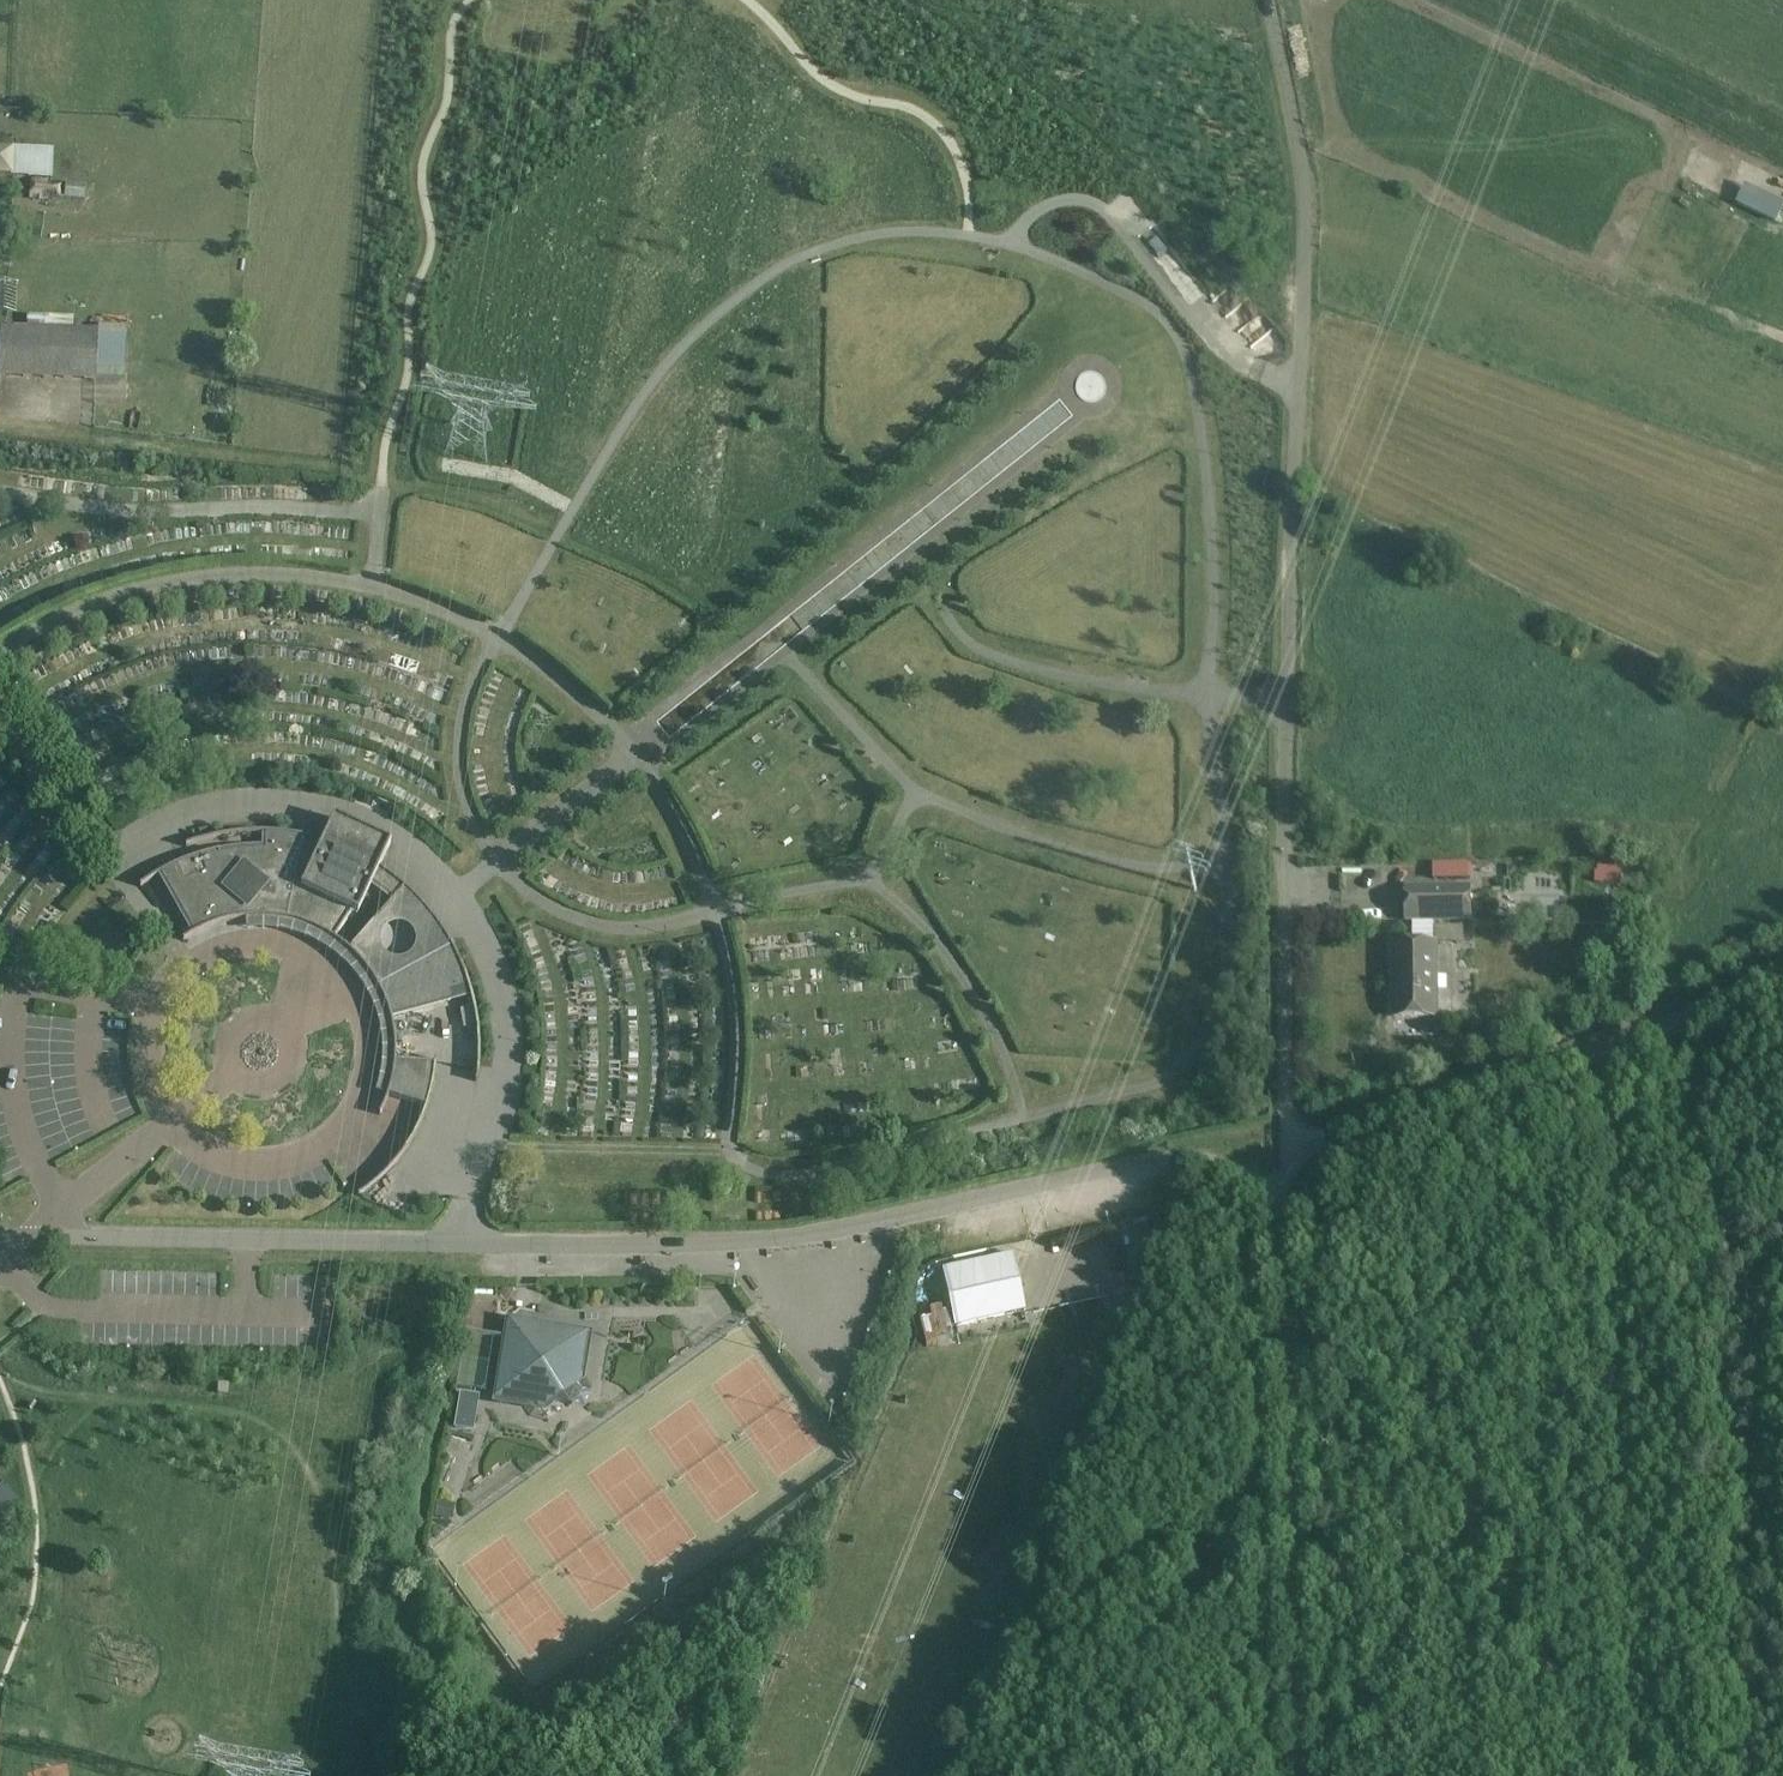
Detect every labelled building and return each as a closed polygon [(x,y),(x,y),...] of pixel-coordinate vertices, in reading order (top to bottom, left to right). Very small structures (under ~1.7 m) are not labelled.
[(53,150),(0,148),(0,176),(52,178),(53,150)] [(29,179),(28,200),(59,202),(59,199),(64,200),(64,199),(84,200),(85,186),(59,184),(59,181),(29,179)] [(96,381),(96,379),(97,369),(98,335),(98,330),(97,330),(0,327),(0,378),(96,381)] [(127,370),(127,355),(139,355),(140,344),(109,343),(108,369),(127,370)] [(390,876),(379,868),(390,844),(333,818),(322,842),(312,839),(308,838),(303,837),(293,835),(284,834),(279,834),(274,833),(264,833),(264,849),(254,849),(244,850),(239,850),(229,852),(220,853),(219,851),(215,852),(201,855),(192,858),(184,861),(179,863),(171,867),(163,871),(159,873),(193,935),(200,931),(204,929),(215,925),(223,923),(227,922),(234,920),(242,919),(254,918),(266,918),(274,918),(282,919),(289,921),(293,922),(301,924),(305,925),(312,928),(319,932),(323,934),(326,935),(333,940),(340,944),(343,947),(349,952),(405,888),(398,882),(390,876)] [(1467,878),(1467,864),(1455,864),(1455,879),(1467,878)] [(1595,872),(1595,883),(1622,882),(1622,872),(1595,872)] [(1469,886),(1405,887),(1406,918),(1411,918),(1411,942),(1393,942),(1394,1016),(1435,1015),(1435,942),(1432,942),(1432,918),(1469,918),(1469,886)] [(1473,942),(1448,943),(1448,959),(1473,958),(1473,942)] [(453,950),(451,946),(377,987),(380,993),(382,996),(384,1003),(387,1010),(389,1017),(450,1000),(447,994),(468,984),(465,975),(461,967),(457,958),(453,950)] [(434,1073),(435,1064),(393,1061),(393,1069),(391,1076),(390,1084),(389,1087),(387,1095),(426,1107),(429,1099),(430,1095),(432,1086),(433,1082),(434,1073)] [(1012,1253),(942,1268),(954,1326),(1024,1311),(1012,1253)] [(585,1332),(507,1319),(494,1397),(534,1404),(579,1372),(585,1332)] [(101,1364),(100,1344),(89,1344),(90,1365),(101,1364)] [(459,1393),(453,1429),(473,1433),(479,1396),(459,1393)] [(4,1486),(0,1489),(0,1515),(1,1516),(17,1502),(4,1486)] [(455,1505),(438,1501),(435,1517),(452,1520),(455,1505)]
